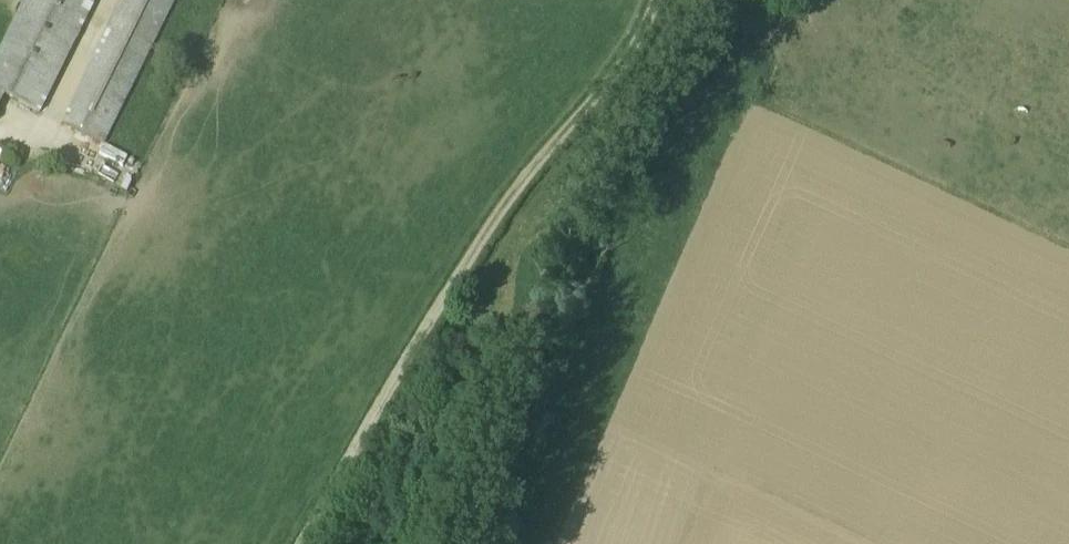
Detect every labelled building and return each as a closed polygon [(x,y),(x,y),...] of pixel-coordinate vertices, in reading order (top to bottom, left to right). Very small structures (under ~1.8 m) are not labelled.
[(0,47),(0,103),(3,97),(40,114),(96,0),(23,0),(0,47)] [(174,1),(172,0),(122,0),(62,124),(105,144),(174,1)]
